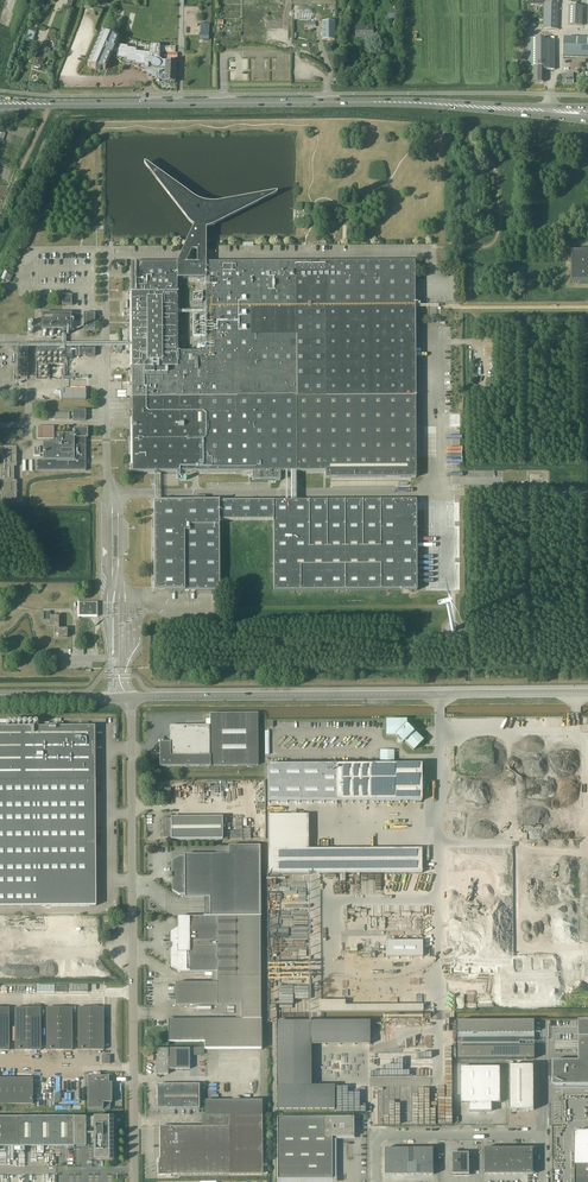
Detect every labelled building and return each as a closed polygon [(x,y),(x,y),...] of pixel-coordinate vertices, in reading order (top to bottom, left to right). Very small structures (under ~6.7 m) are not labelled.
[(559,29),(560,3),(544,3),(543,29),(559,29)] [(582,25),(583,6),(569,6),(568,25),(582,25)] [(296,20),(310,20),(310,9),(296,9),(296,20)] [(397,11),(386,12),(387,23),(398,22),(397,11)] [(322,21),(322,27),(322,40),(334,40),(334,21),(322,21)] [(372,39),(372,27),(352,27),(352,32),(355,32),(355,38),(366,38),(366,39),(372,39)] [(33,42),(36,34),(30,31),(26,40),(33,42)] [(151,44),(150,54),(136,52),(136,51),(127,50),(127,48),(118,46),(115,45),(119,37),(111,34),(110,36),(102,32),(87,65),(100,70),(101,68),(105,69),(111,55),(114,56),(115,58),(116,59),(117,60),(118,61),(120,62),(121,63),(122,63),(124,64),(125,64),(127,65),(128,65),(130,65),(132,65),(133,66),(135,67),(137,67),(139,69),(140,69),(142,70),(143,70),(144,71),(145,71),(146,71),(147,71),(148,71),(149,70),(151,71),(154,72),(156,73),(156,74),(156,75),(156,76),(156,77),(157,78),(157,79),(158,80),(159,81),(160,82),(160,81),(159,81),(160,80),(162,80),(163,81),(164,81),(164,82),(175,83),(175,80),(176,62),(165,61),(165,62),(162,61),(161,61),(161,60),(160,60),(161,45),(151,44)] [(563,56),(587,57),(587,39),(564,38),(563,56)] [(532,67),(538,67),(544,67),(544,70),(555,70),(555,41),(544,41),(544,39),(528,39),(528,62),(523,62),(523,67),(532,67)] [(36,55),(33,66),(40,68),(41,64),(43,65),(44,60),(46,59),(49,55),(49,54),(50,50),(48,49),(48,48),(43,46),(42,51),(39,50),(39,53),(38,52),(37,55),(36,55)] [(544,82),(544,70),(544,67),(538,67),(532,67),(532,82),(544,82)] [(562,84),(574,84),(574,76),(574,73),(566,73),(566,75),(562,75),(562,84)] [(207,203),(205,203),(203,202),(201,202),(200,201),(198,201),(197,200),(195,199),(193,198),(146,164),(145,163),(145,164),(144,164),(144,165),(146,168),(149,171),(159,185),(186,219),(190,224),(193,226),(189,236),(177,263),(131,263),(132,472),(252,472),(252,481),(280,481),(280,472),(325,472),(325,478),(416,478),(416,457),(415,361),(415,265),(415,261),(296,262),(206,263),(206,236),(206,229),(208,228),(211,227),(213,227),(216,225),(218,224),(275,196),(277,194),(277,193),(276,193),(273,193),(249,198),(218,203),(217,204),(215,204),(213,204),(212,204),(210,204),(209,204),(207,203)] [(587,282),(587,251),(571,251),(571,263),(571,282),(587,282)] [(12,277),(7,274),(4,280),(9,283),(12,277)] [(71,295),(62,295),(62,305),(71,305),(71,295)] [(41,329),(61,329),(71,329),(71,313),(41,313),(41,329)] [(84,329),(95,329),(95,313),(84,313),(84,329)] [(24,370),(30,370),(27,347),(17,349),(20,374),(25,373),(24,370)] [(61,389),(61,398),(61,400),(85,400),(85,389),(61,389)] [(72,410),(73,421),(86,421),(86,410),(72,410)] [(36,439),(54,439),(54,427),(36,427),(36,439)] [(43,460),(37,460),(37,471),(86,471),(86,464),(86,460),(86,441),(86,440),(86,439),(86,438),(88,438),(88,429),(88,428),(74,428),(74,432),(74,434),(57,434),(57,443),(43,443),(43,460)] [(2,501),(17,501),(17,492),(18,492),(17,492),(17,484),(18,484),(18,483),(17,483),(17,480),(14,480),(14,467),(17,467),(17,464),(18,464),(18,463),(17,463),(17,455),(18,455),(17,455),(16,446),(2,446),(2,455),(1,455),(3,455),(3,466),(1,466),(1,481),(3,481),(3,492),(1,492),(2,492),(2,501)] [(417,537),(416,500),(205,501),(205,497),(192,497),(192,502),(153,502),(154,592),(220,591),(219,520),(273,520),(274,591),(417,590),(418,590),(417,537)] [(87,604),(79,604),(79,616),(92,616),(93,613),(95,613),(97,611),(97,606),(95,604),(92,604),(92,603),(87,603),(87,604)] [(67,637),(67,629),(59,629),(59,616),(50,616),(50,612),(46,612),(46,620),(50,620),(50,625),(54,625),(54,632),(59,632),(59,637),(67,637)] [(210,714),(210,726),(170,726),(170,742),(169,742),(169,743),(161,743),(161,766),(258,765),(258,714),(210,714)] [(423,741),(414,732),(414,731),(413,732),(413,727),(409,727),(408,728),(408,727),(406,725),(406,720),(387,720),(387,736),(396,736),(398,737),(398,738),(397,739),(397,742),(402,742),(403,743),(405,741),(414,750),(423,741)] [(0,727),(0,906),(96,906),(94,726),(79,726),(79,723),(68,723),(69,727),(0,727)] [(336,765),(268,766),(268,802),(336,801),(421,801),(422,801),(422,789),(425,789),(425,776),(422,776),(422,765),(415,765),(413,765),(399,765),(394,765),(394,762),(394,751),(381,751),(381,765),(336,765)] [(215,782),(215,793),(220,793),(220,786),(227,786),(227,781),(215,782)] [(160,798),(171,798),(171,788),(160,788),(160,798)] [(308,815),(268,815),(269,873),(422,873),(422,849),(309,849),(308,815)] [(171,838),(171,840),(222,839),(222,817),(171,818),(171,819),(162,819),(162,838),(171,838)] [(231,825),(231,838),(244,838),(244,826),(231,825)] [(228,855),(186,855),(185,855),(184,855),(184,857),(179,857),(172,861),(172,874),(172,879),(172,891),(179,895),(185,895),(185,898),(210,898),(210,914),(219,914),(260,914),(259,846),(228,846),(228,855)] [(171,932),(171,943),(171,966),(178,970),(178,972),(217,971),(217,980),(260,979),(260,914),(219,914),(210,914),(210,916),(203,916),(203,917),(178,917),(178,928),(171,932)] [(88,946),(88,927),(34,927),(34,946),(88,946)] [(37,977),(37,967),(1,967),(1,934),(0,934),(0,977),(37,977)] [(421,940),(384,940),(384,956),(421,956),(421,940)] [(168,1020),(168,1041),(205,1041),(205,1048),(261,1048),(261,1019),(260,1019),(260,979),(217,980),(218,983),(175,984),(175,1006),(242,1005),(242,1020),(168,1020)] [(345,1001),(319,1001),(319,1012),(423,1012),(423,1005),(345,1006),(345,1001)] [(3,1008),(0,1008),(0,1050),(9,1050),(9,1008),(3,1008)] [(41,1008),(34,1008),(15,1008),(15,1050),(41,1050),(41,1008)] [(72,1008),(66,1008),(47,1008),(47,1050),(72,1050),(72,1008)] [(104,1008),(97,1008),(78,1008),(78,1050),(104,1050),(104,1008)] [(555,1060),(555,1085),(587,1085),(587,1020),(579,1020),(579,1040),(586,1040),(586,1049),(579,1049),(579,1060),(555,1060)] [(370,1021),(276,1022),(277,1109),(334,1109),(334,1086),(311,1086),(311,1045),(318,1045),(321,1045),(325,1045),(330,1045),(335,1045),(337,1045),(367,1044),(368,1044),(369,1044),(370,1044),(370,1035),(370,1021)] [(458,1021),(458,1033),(535,1033),(535,1021),(458,1021)] [(422,1046),(404,1045),(403,1056),(422,1057),(422,1046)] [(535,1047),(458,1047),(458,1059),(535,1059),(535,1047)] [(157,1049),(157,1059),(157,1074),(168,1074),(168,1069),(189,1069),(189,1048),(157,1049)] [(510,1066),(510,1110),(534,1110),(534,1066),(510,1066)] [(501,1103),(500,1067),(461,1067),(461,1103),(470,1103),(470,1111),(492,1111),(492,1103),(501,1103)] [(105,1103),(105,1104),(110,1104),(110,1083),(109,1083),(109,1076),(88,1076),(88,1109),(103,1109),(103,1103),(105,1103)] [(33,1097),(33,1078),(0,1078),(0,1104),(33,1104),(33,1097)] [(158,1109),(199,1108),(199,1085),(157,1085),(158,1109)] [(372,1102),(372,1085),(354,1085),(354,1102),(372,1102)] [(205,1100),(205,1115),(262,1115),(262,1100),(205,1100)] [(172,1175),(263,1174),(268,1174),(267,1115),(229,1116),(229,1126),(171,1127),(159,1127),(160,1163),(158,1163),(158,1176),(172,1176),(172,1175)] [(73,1116),(0,1117),(0,1146),(73,1146),(73,1147),(74,1147),(74,1146),(86,1146),(86,1143),(93,1143),(93,1160),(109,1160),(109,1131),(110,1131),(110,1130),(111,1130),(111,1129),(110,1129),(110,1128),(109,1128),(109,1126),(111,1126),(111,1116),(95,1116),(85,1117),(73,1117),(73,1116)] [(354,1117),(277,1117),(278,1179),(332,1179),(332,1137),(354,1137),(354,1117)] [(575,1131),(575,1165),(575,1181),(587,1181),(587,1131),(575,1131)] [(434,1148),(386,1149),(386,1175),(434,1174),(434,1148)] [(485,1174),(533,1174),(533,1148),(485,1148),(485,1174)] [(469,1174),(469,1153),(453,1153),(453,1174),(469,1174)]
